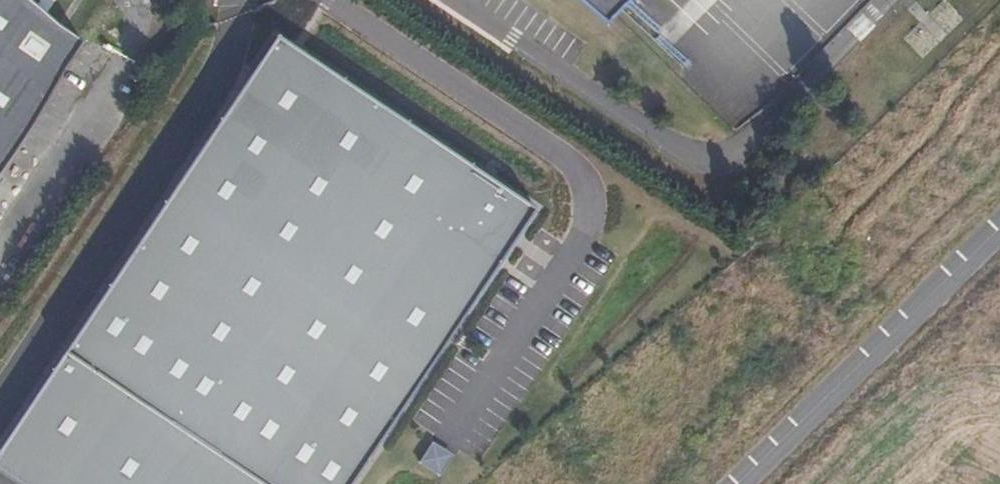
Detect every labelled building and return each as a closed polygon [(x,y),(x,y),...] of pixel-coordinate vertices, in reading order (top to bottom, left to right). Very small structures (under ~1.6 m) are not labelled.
[(85,41),(23,0),(0,0),(0,168),(85,41)] [(609,19),(627,0),(587,0),(609,19)] [(923,58),(963,18),(944,0),(941,0),(903,39),(923,58)] [(538,209),(281,34),(68,352),(265,483),(357,483),(538,209)] [(68,352),(0,453),(0,471),(19,483),(265,483),(68,352)] [(457,458),(437,445),(424,465),(444,478),(457,458)]
